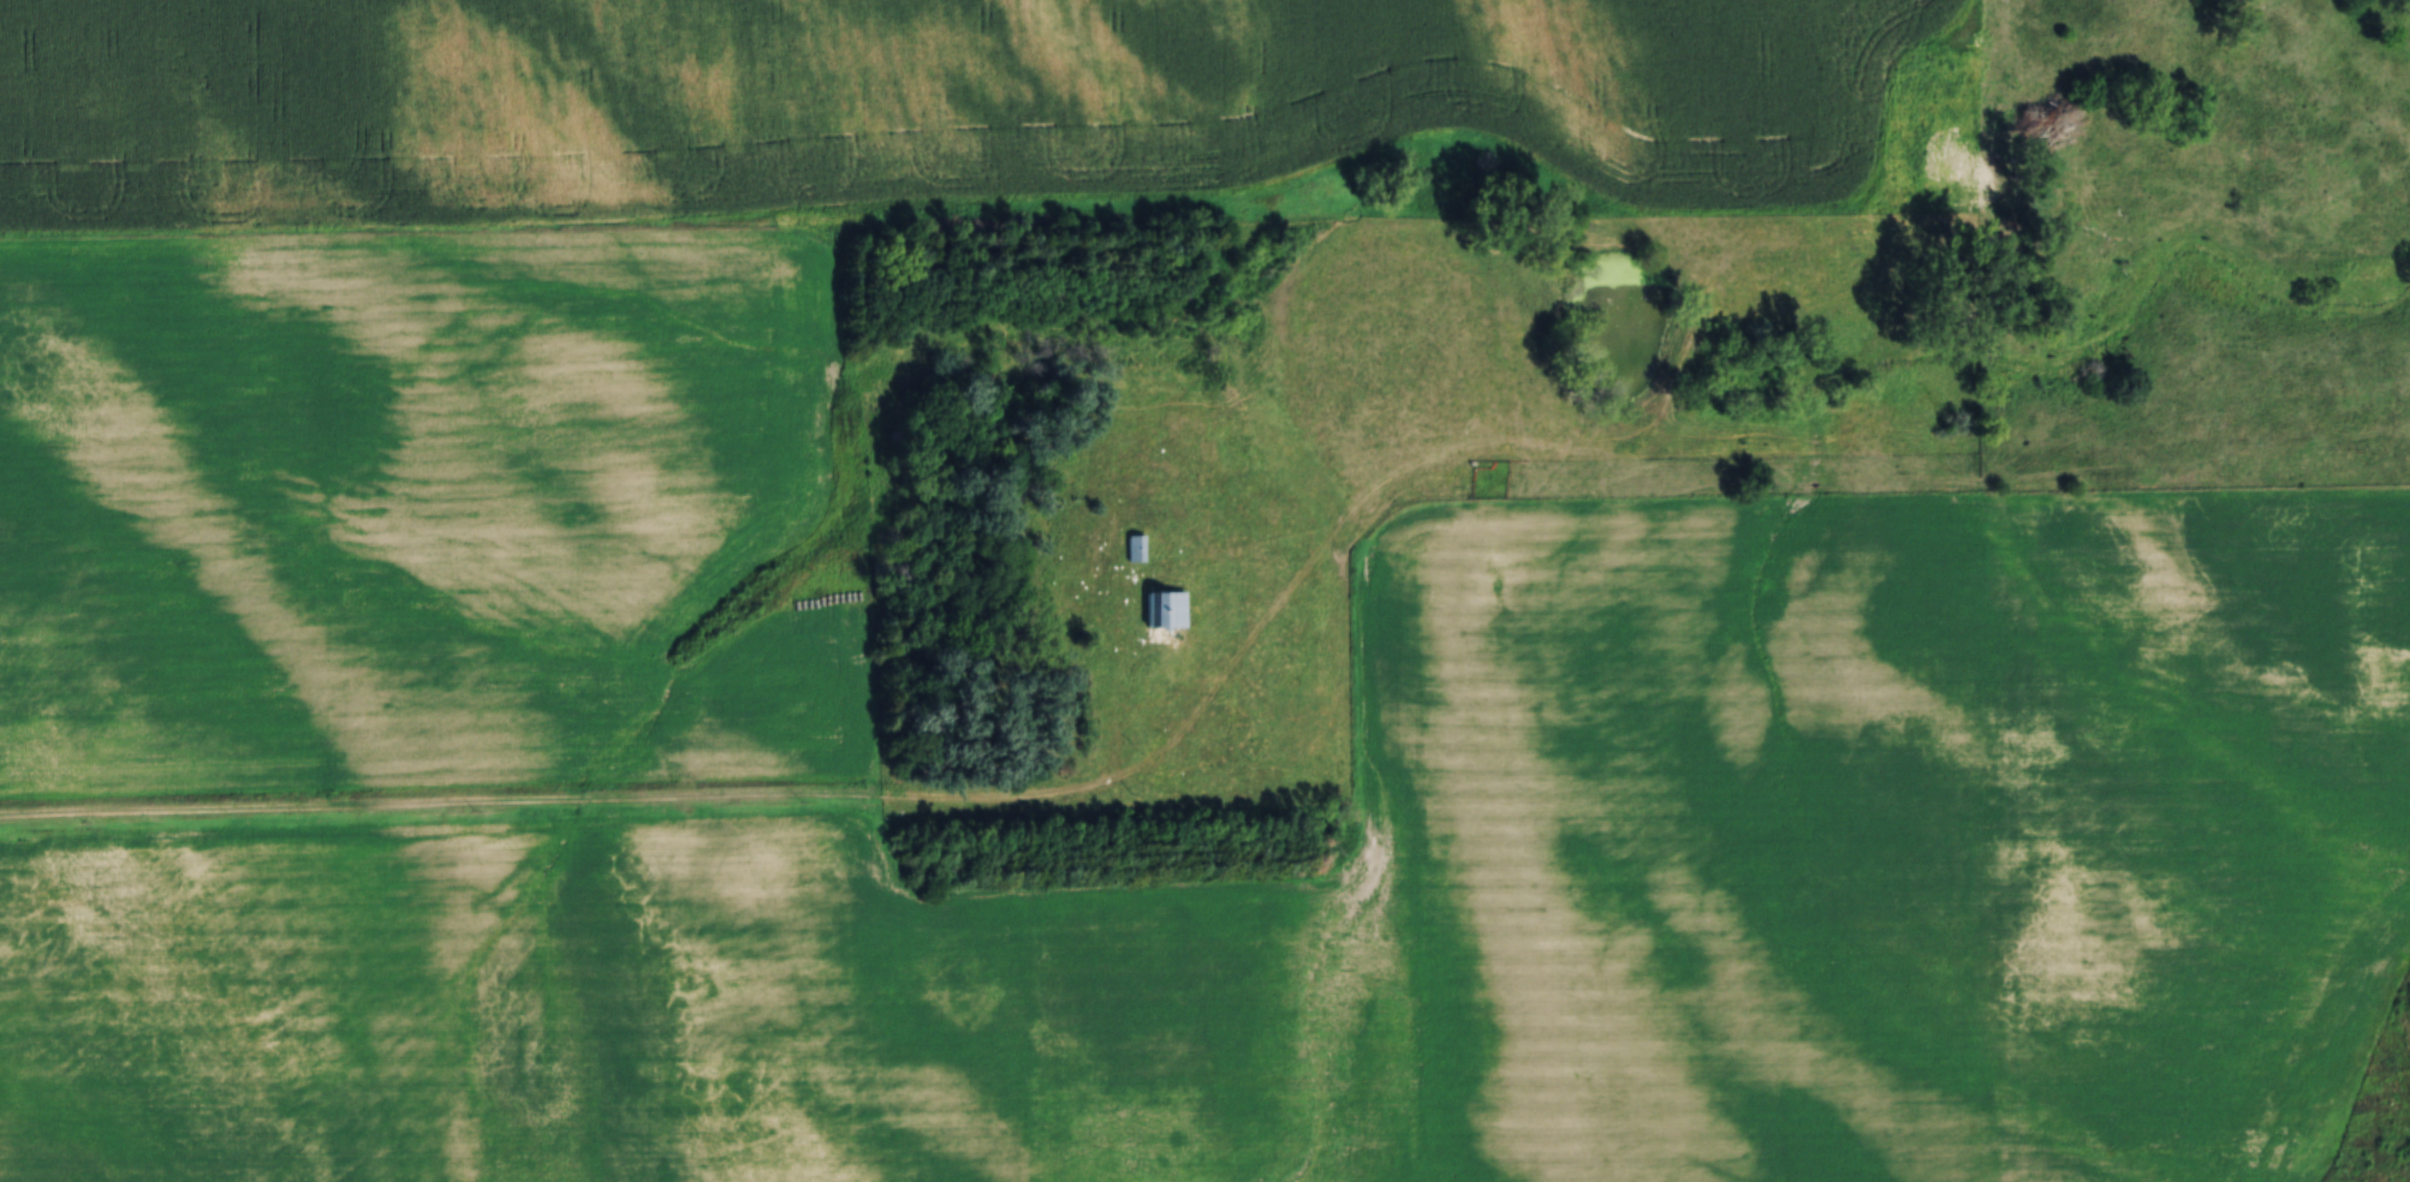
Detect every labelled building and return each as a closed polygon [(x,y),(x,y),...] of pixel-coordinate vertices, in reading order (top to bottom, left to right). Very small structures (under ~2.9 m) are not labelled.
[(1147,592),(1147,630),(1184,630),(1184,592),(1147,592)]
